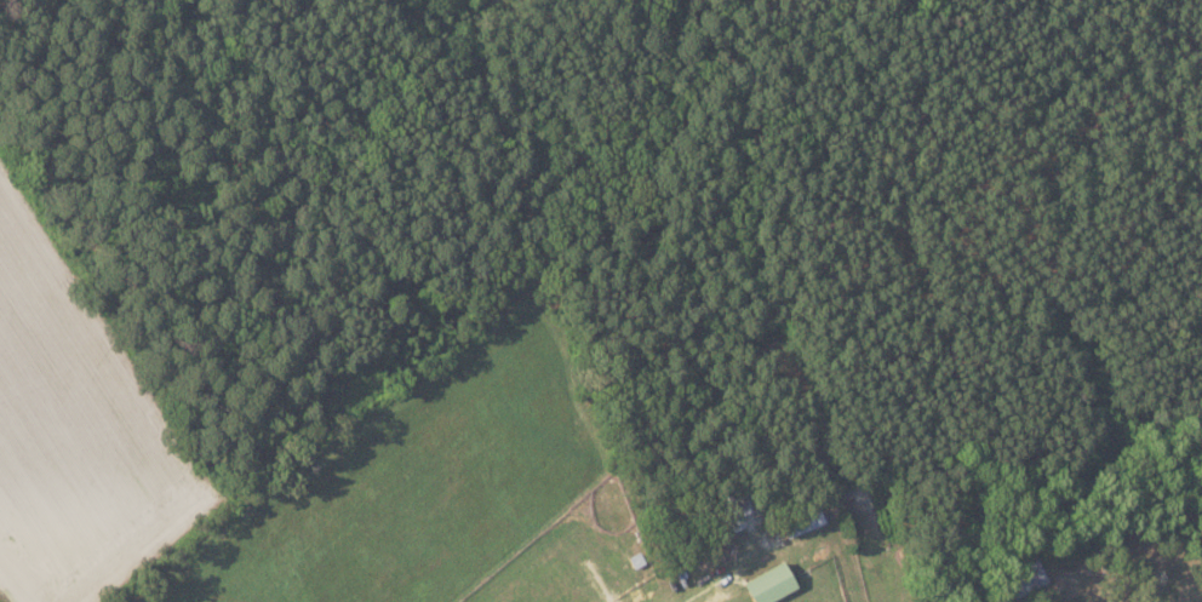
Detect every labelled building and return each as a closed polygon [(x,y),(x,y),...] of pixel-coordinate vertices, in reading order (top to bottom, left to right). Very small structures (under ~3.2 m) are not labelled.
[(734,498),(746,494),(752,511),(740,515),(734,498)] [(720,503),(734,498),(740,515),(745,528),(731,534),(720,503)] [(818,509),(824,523),(786,539),(780,524),(818,509)] [(628,557),(641,552),(645,564),(633,569),(628,557)] [(1030,570),(1008,579),(1016,596),(1049,583),(1037,554),(1025,559),(1030,570)] [(795,586),(765,601),(753,601),(743,583),(782,562),(795,586)]
